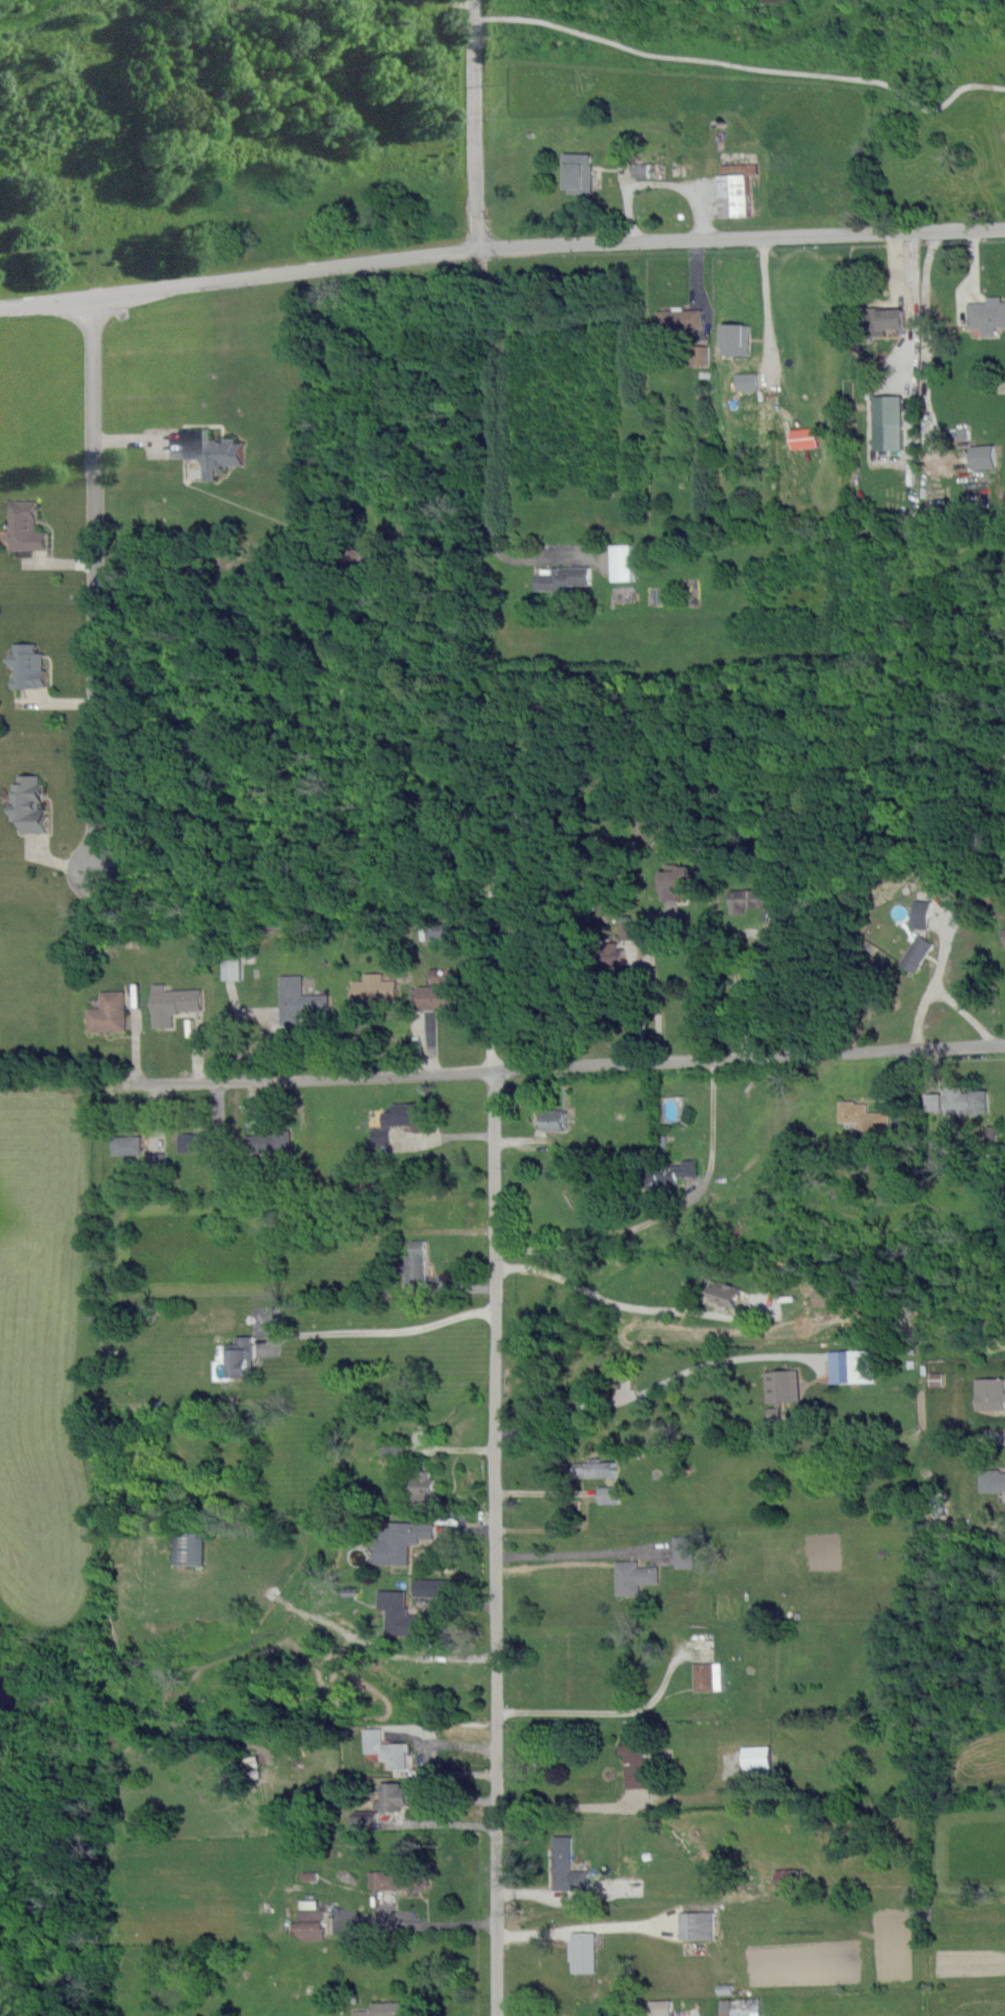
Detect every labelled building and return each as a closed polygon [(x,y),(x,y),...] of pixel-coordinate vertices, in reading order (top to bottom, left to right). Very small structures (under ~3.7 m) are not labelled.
[(594,164),(595,193),(570,193),(570,188),(568,188),(568,164),(566,164),(566,153),(592,153),(592,164),(594,164)] [(721,165),(722,217),(751,216),(750,174),(759,174),(759,164),(721,165)] [(650,177),(650,167),(635,167),(635,177),(650,177)] [(1002,301),(1004,301),(1004,326),(995,326),(995,336),(982,336),(982,327),(969,328),(968,302),(988,302),(988,297),(1002,296),(1002,301)] [(683,335),(672,335),(672,329),(657,329),(657,311),(671,310),(671,306),(684,306),(684,310),(701,310),(701,329),(683,329),(683,335)] [(864,335),(863,308),(883,307),(883,309),(904,308),(905,327),(884,328),(885,335),(864,335)] [(743,355),(721,355),(722,323),(749,324),(748,355),(743,355)] [(709,366),(709,346),(691,346),(692,366),(709,366)] [(758,373),(736,374),(737,391),(759,390),(758,373)] [(875,450),(903,450),(902,395),(874,396),(875,450)] [(791,430),(793,449),(820,446),(817,427),(791,430)] [(203,482),(202,458),(185,458),(184,429),(203,429),(203,440),(224,439),(223,437),(236,437),(236,441),(242,441),(243,464),(227,464),(227,471),(215,472),(215,481),(203,482)] [(996,468),(995,445),(972,446),(973,469),(996,468)] [(47,548),(9,548),(9,540),(7,540),(7,529),(10,529),(10,499),(36,499),(36,529),(47,529),(47,548)] [(613,581),(634,581),(633,545),(612,545),(613,581)] [(535,574),(552,574),(552,567),(590,567),(590,584),(572,584),(572,590),(564,590),(564,606),(553,606),(553,590),(535,590),(535,574)] [(13,686),(13,676),(15,676),(14,663),(12,663),(12,649),(14,649),(14,641),(37,641),(37,651),(44,651),(44,666),(48,666),(48,685),(13,686)] [(47,830),(24,830),(24,819),(12,818),(12,790),(14,790),(14,781),(19,781),(19,773),(40,773),(40,776),(43,776),(43,795),(41,795),(41,807),(47,807),(47,830)] [(662,900),(661,871),(677,871),(677,865),(688,865),(688,869),(697,869),(698,891),(690,891),(690,895),(675,896),(675,899),(662,900)] [(774,888),(779,888),(779,906),(744,906),(744,913),(730,912),(730,889),(763,889),(763,888),(765,888),(766,883),(774,883),(774,888)] [(932,901),(916,900),(913,928),(929,929),(932,901)] [(425,926),(428,941),(456,936),(453,921),(425,926)] [(916,973),(900,962),(919,934),(933,944),(919,964),(921,965),(916,973)] [(616,948),(623,948),(623,964),(612,964),(612,968),(607,968),(607,965),(600,965),(600,949),(605,949),(605,942),(616,942),(616,948)] [(241,980),(241,959),(223,959),(224,980),(241,980)] [(381,973),(381,980),(395,980),(395,1000),(380,1000),(380,1004),(369,1004),(369,1007),(352,1007),(352,980),(363,980),(363,973),(381,973)] [(419,1009),(412,1009),(412,989),(419,989),(419,987),(433,986),(433,976),(448,975),(448,985),(463,985),(463,1004),(450,1005),(450,1008),(436,1008),(436,1010),(419,1010),(419,1009)] [(299,1025),(280,1025),(280,976),(302,976),(302,995),(328,994),(328,1009),(315,1009),(315,1013),(299,1013),(299,1025)] [(154,1028),(152,984),(164,984),(164,990),(202,990),(202,1011),(179,1011),(179,1014),(172,1014),(173,1028),(154,1028)] [(88,1032),(87,1008),(101,1008),(100,992),(124,991),(126,1030),(88,1032)] [(964,1085),(964,1090),(989,1089),(990,1113),(946,1114),(945,1085),(964,1085)] [(926,1094),(926,1111),(942,1110),(942,1093),(926,1094)] [(869,1131),(862,1129),(862,1122),(839,1122),(839,1100),(856,1100),(856,1103),(867,1103),(867,1112),(890,1112),(890,1131),(869,1131)] [(403,1125),(383,1126),(383,1114),(394,1113),(393,1104),(426,1102),(426,1108),(431,1107),(432,1118),(426,1119),(426,1124),(403,1125)] [(564,1130),(542,1130),(542,1128),(539,1128),(539,1112),(543,1111),(543,1109),(565,1109),(565,1112),(566,1112),(566,1128),(564,1127),(564,1130)] [(373,1128),(373,1145),(391,1144),(390,1128),(373,1128)] [(247,1153),(246,1135),(272,1134),(272,1130),(290,1130),(291,1152),(247,1153)] [(180,1152),(179,1134),(208,1133),(208,1151),(180,1152)] [(113,1155),(113,1137),(141,1136),(142,1154),(113,1155)] [(164,1153),(149,1154),(150,1168),(164,1168),(164,1153)] [(644,1187),(642,1169),(663,1167),(663,1165),(680,1163),(680,1160),(696,1158),(697,1175),(675,1177),(676,1182),(659,1183),(659,1185),(644,1187)] [(425,1274),(425,1288),(407,1289),(407,1275),(399,1276),(399,1265),(406,1264),(406,1254),(412,1254),(411,1241),(426,1240),(427,1258),(424,1259),(425,1274)] [(743,1289),(736,1309),(708,1300),(714,1279),(743,1289)] [(815,1307),(831,1307),(832,1290),(815,1289),(815,1307)] [(250,1333),(251,1341),(252,1342),(253,1375),(230,1375),(229,1359),(227,1359),(227,1342),(234,1341),(234,1334),(250,1333)] [(876,1383),(875,1350),(830,1351),(831,1384),(876,1383)] [(799,1399),(767,1401),(765,1372),(797,1370),(799,1399)] [(930,1386),(943,1386),(943,1373),(930,1373),(930,1386)] [(1004,1401),(1004,1409),(977,1410),(976,1391),(979,1391),(978,1377),(1004,1377),(1004,1401)] [(769,1421),(781,1419),(780,1407),(768,1408),(769,1421)] [(590,1477),(590,1472),(576,1472),(576,1463),(589,1462),(589,1457),(600,1457),(600,1463),(615,1462),(616,1477),(590,1477)] [(437,1503),(411,1503),(411,1486),(415,1486),(415,1478),(422,1478),(422,1458),(431,1458),(431,1478),(435,1478),(435,1494),(437,1495),(437,1503)] [(1000,1472),(1004,1472),(1004,1492),(980,1492),(980,1470),(1000,1470),(1000,1472)] [(600,1504),(619,1504),(619,1486),(599,1487),(600,1504)] [(409,1563),(377,1563),(377,1540),(380,1540),(381,1525),(389,1525),(389,1519),(436,1521),(435,1538),(416,1537),(416,1543),(410,1543),(409,1563)] [(203,1532),(172,1533),(172,1565),(204,1565),(203,1532)] [(694,1568),(694,1536),(674,1536),(674,1568),(694,1568)] [(617,1596),(616,1561),(638,1561),(638,1566),(658,1566),(658,1583),(639,1583),(640,1595),(617,1596)] [(415,1596),(457,1597),(457,1579),(415,1578),(415,1596)] [(389,1592),(406,1592),(406,1607),(409,1607),(409,1613),(419,1613),(419,1635),(389,1635),(389,1610),(381,1610),(381,1592),(389,1592)] [(695,1690),(693,1663),(720,1661),(722,1689),(695,1690)] [(390,1768),(390,1760),(382,1760),(381,1752),(366,1752),(366,1728),(381,1728),(382,1743),(407,1742),(407,1768),(390,1768)] [(627,1788),(626,1763),(625,1763),(625,1753),(619,1753),(619,1745),(624,1744),(624,1734),(644,1734),(645,1770),(648,1770),(648,1788),(627,1788)] [(771,1768),(770,1746),(743,1747),(743,1769),(771,1768)] [(247,1757),(248,1777),(261,1776),(260,1756),(247,1757)] [(402,1786),(408,1786),(408,1805),(402,1805),(402,1810),(376,1811),(376,1800),(382,1800),(382,1782),(401,1781),(402,1786)] [(356,1810),(355,1829),(379,1830),(380,1811),(356,1810)] [(572,1870),(589,1870),(588,1890),(555,1889),(555,1874),(554,1874),(554,1857),(551,1857),(551,1851),(554,1851),(554,1836),(572,1836),(572,1870)] [(370,1889),(370,1870),(408,1869),(408,1865),(418,1865),(418,1870),(424,1870),(424,1873),(429,1873),(429,1885),(423,1885),(423,1888),(370,1889)] [(799,1869),(775,1870),(775,1887),(799,1886),(799,1869)] [(302,1909),(319,1909),(318,1900),(301,1901),(302,1909)] [(325,1940),(326,1910),(299,1910),(299,1923),(291,1922),(291,1939),(325,1940)] [(680,1913),(680,1940),(714,1939),(714,1912),(680,1913)] [(573,1973),(572,1960),(570,1960),(570,1942),(573,1942),(572,1933),(595,1932),(596,1972),(573,1973)] [(722,2015),(760,2015),(760,1998),(722,1999),(722,2015)] [(650,2015),(672,2015),(671,2000),(649,2001),(650,2015)] [(425,2001),(426,2015),(376,2015),(376,2003),(425,2001)]
